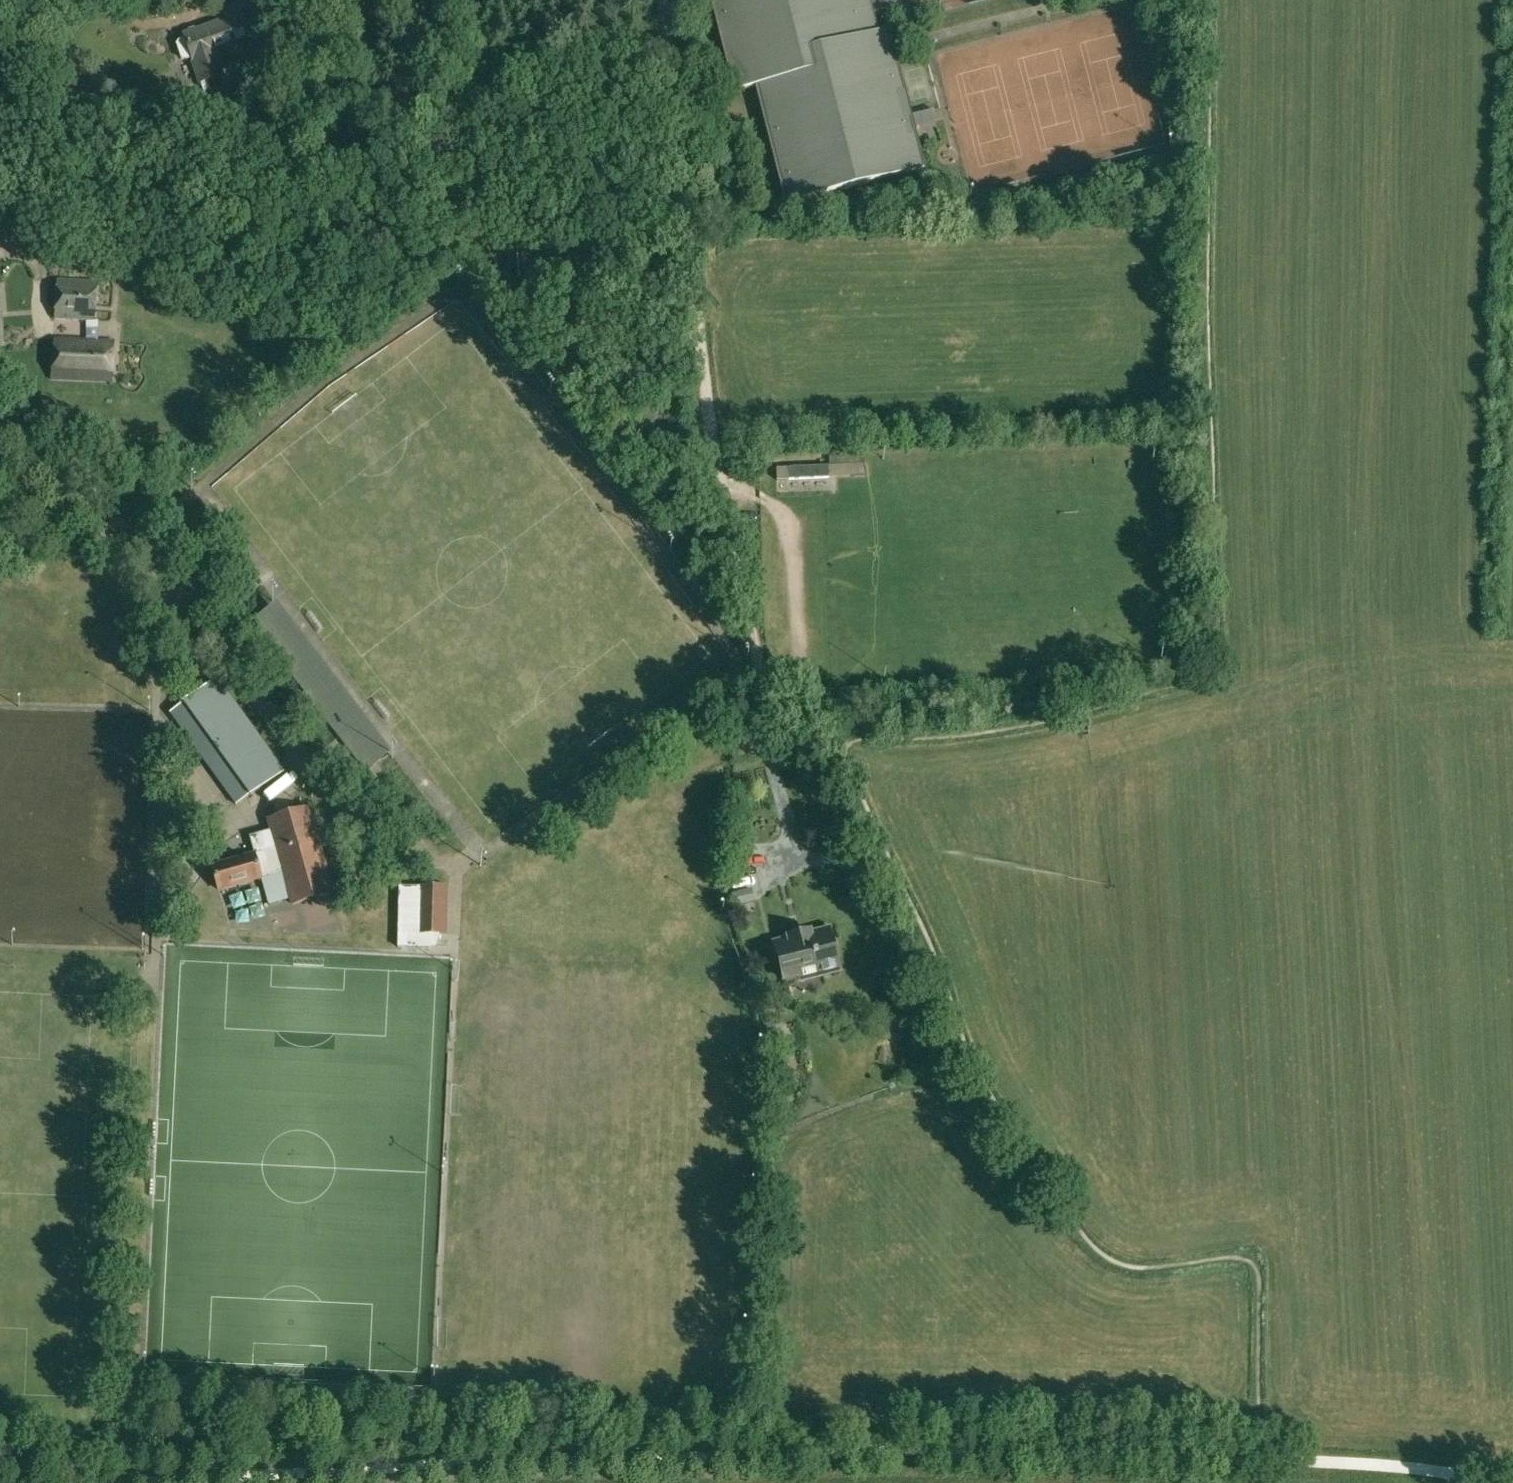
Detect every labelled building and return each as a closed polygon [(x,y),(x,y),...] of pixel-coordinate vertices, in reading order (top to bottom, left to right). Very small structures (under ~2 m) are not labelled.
[(208,79),(223,74),(216,52),(251,39),(252,43),(267,37),(253,0),(240,0),(219,7),(224,20),(183,34),(184,38),(180,39),(177,44),(182,58),(187,60),(191,58),(199,82),(201,82),(204,91),(211,89),(208,79)] [(925,168),(915,127),(936,122),(933,110),(912,115),(890,28),(878,31),(871,0),(711,0),(734,91),(755,85),(785,204),(925,168)] [(94,320),(97,281),(57,278),(54,318),(94,320)] [(111,381),(114,341),(54,338),(51,377),(111,381)] [(806,454),(763,455),(763,467),(815,466),(815,454),(806,454)] [(789,471),(777,471),(777,483),(789,483),(789,471)] [(169,711),(236,804),(283,770),(216,677),(169,711)] [(270,904),(291,897),(293,903),(333,892),(310,807),(269,819),(277,847),(212,866),(218,888),(262,876),(270,904)] [(400,887),(398,933),(418,934),(440,934),(442,886),(420,886),(420,888),(400,887)] [(771,941),(783,987),(842,972),(830,926),(771,941)]
